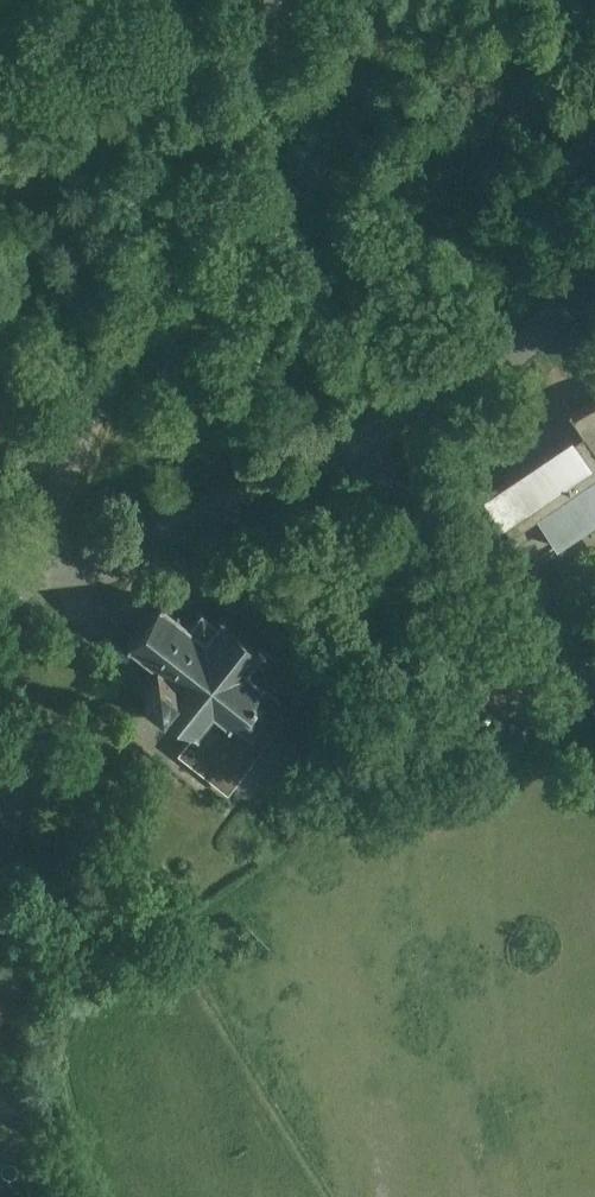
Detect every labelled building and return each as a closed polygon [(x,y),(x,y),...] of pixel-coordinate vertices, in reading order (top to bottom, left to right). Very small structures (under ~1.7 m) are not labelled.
[(590,405),(582,408),(578,411),(571,415),(582,432),(571,439),(570,437),(560,444),(484,495),(529,561),(566,536),(594,516),(594,402),(590,405)] [(297,669),(296,668),(294,667),(292,670),(279,659),(263,647),(221,613),(216,620),(200,607),(188,623),(177,613),(179,611),(177,609),(175,612),(160,600),(152,611),(145,612),(135,625),(136,631),(127,642),(155,664),(142,680),(158,693),(154,698),(196,732),(197,732),(198,734),(183,754),(214,779),(235,776),(248,759),(251,761),(255,757),(264,763),(283,742),(272,734),(259,724),(278,701),(286,708),(309,679),(297,669)]
